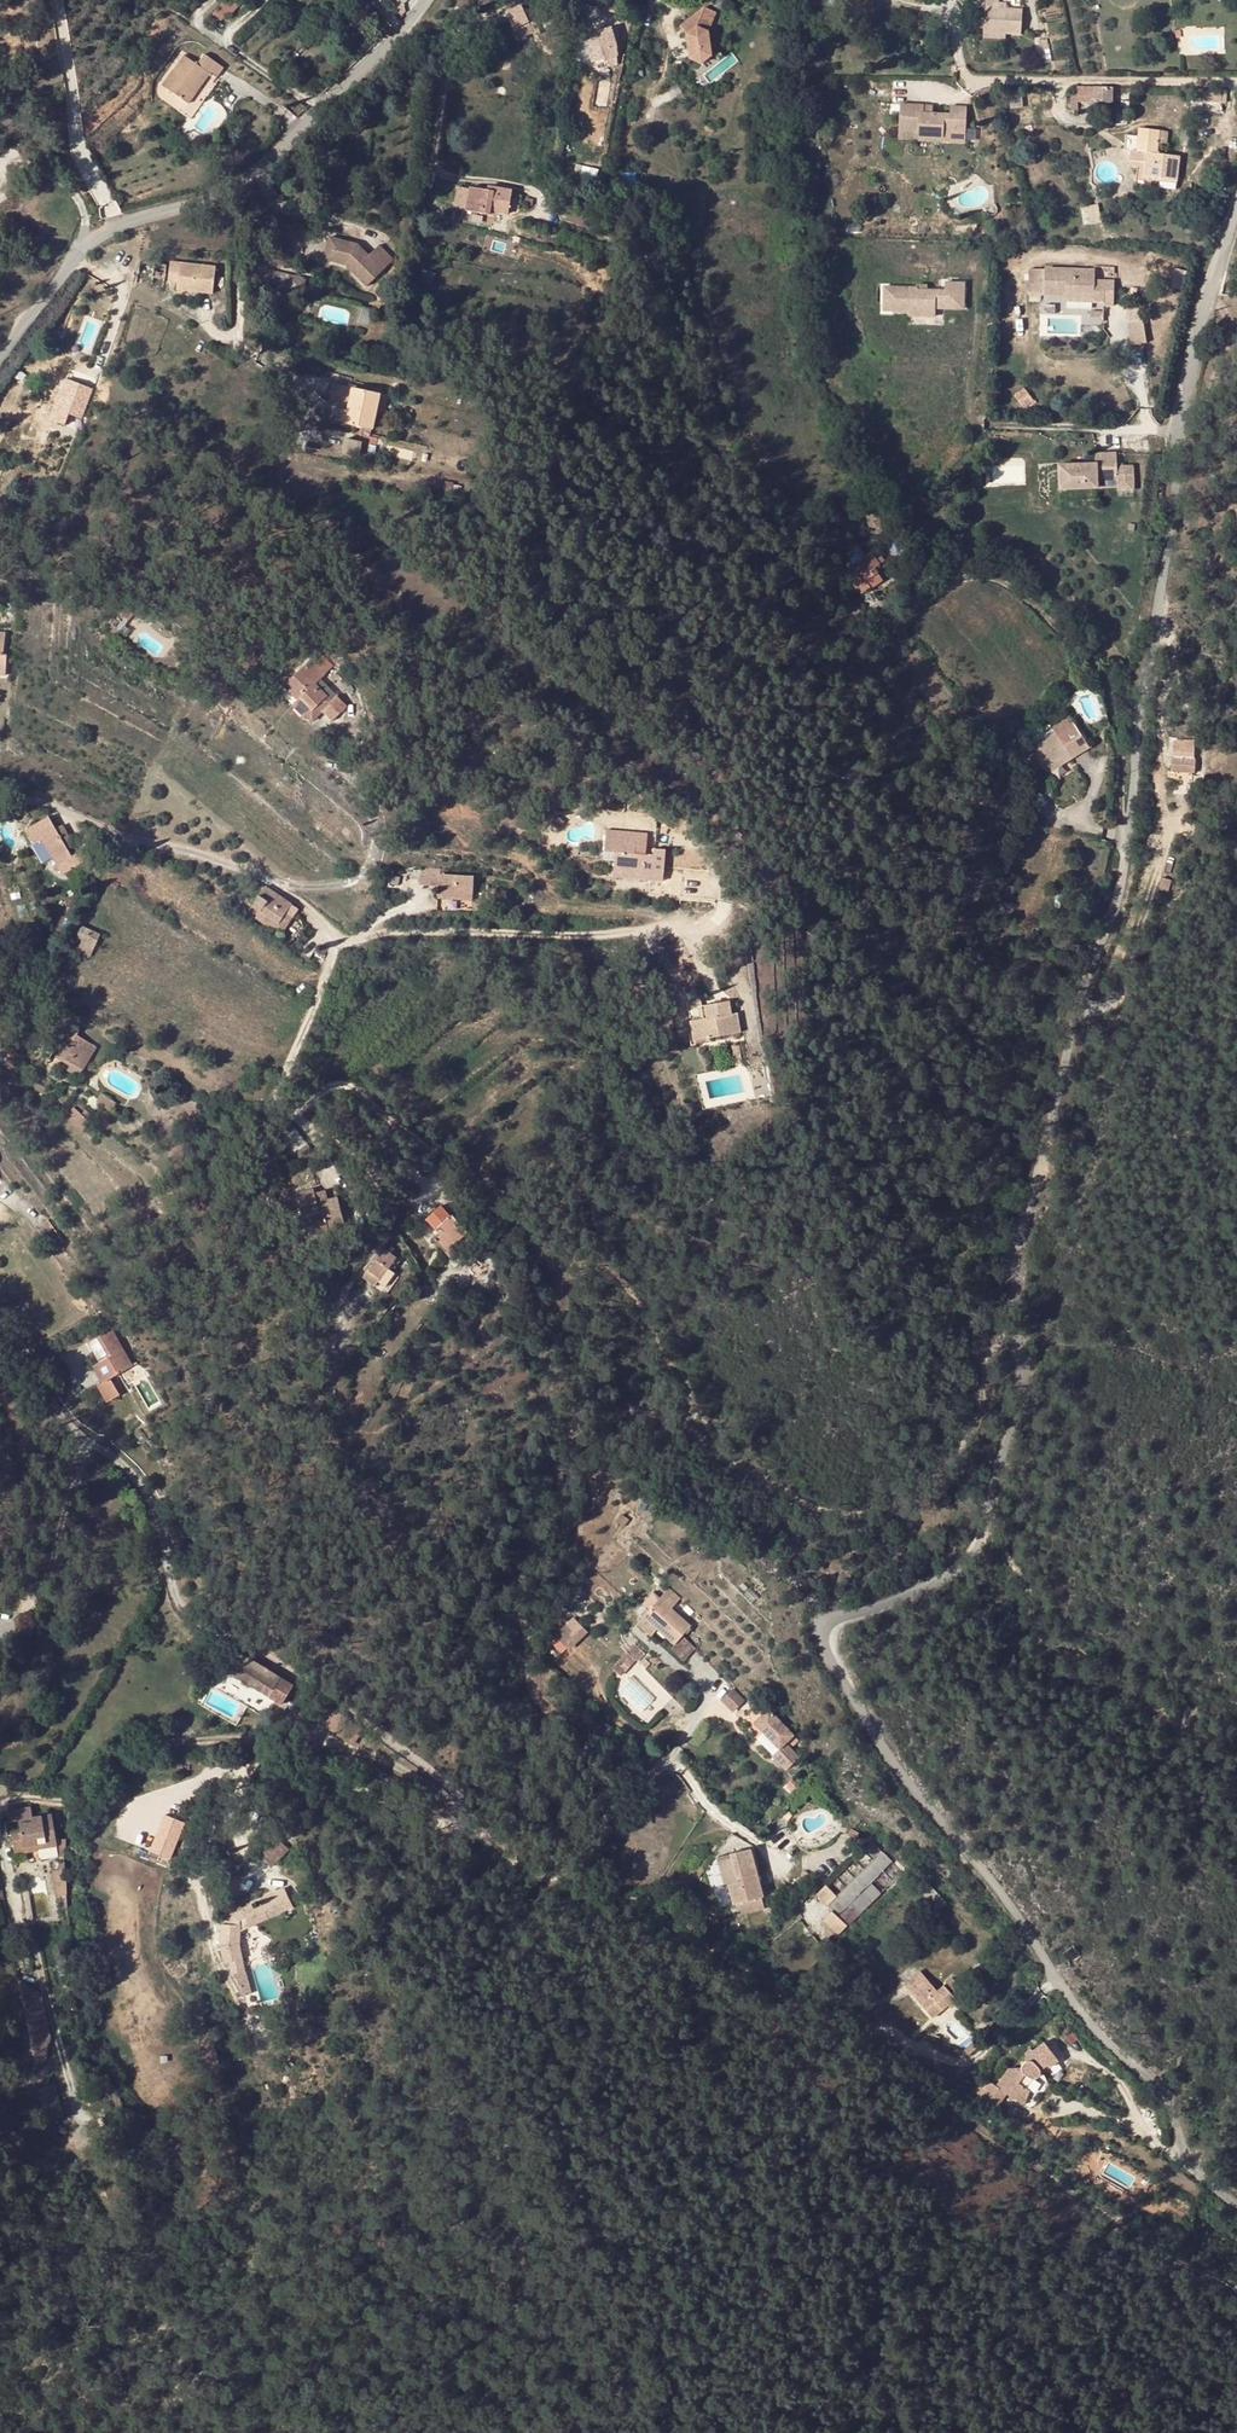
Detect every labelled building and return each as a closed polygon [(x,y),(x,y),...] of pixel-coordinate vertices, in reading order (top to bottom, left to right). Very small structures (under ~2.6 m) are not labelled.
[(231,0),(226,0),(213,15),(221,21),(226,16),(229,18),(239,7),(231,0)] [(1006,9),(998,9),(998,4),(999,0),(974,0),(974,8),(984,8),(983,32),(1005,34),(1021,34),(1022,10),(1006,9)] [(521,6),(506,13),(514,29),(529,22),(521,6)] [(707,11),(681,30),(687,39),(690,64),(702,68),(711,62),(709,36),(717,16),(707,11)] [(612,28),(586,35),(595,69),(608,66),(607,61),(617,58),(617,47),(612,28)] [(1047,38),(1040,40),(1043,49),(1050,47),(1047,38)] [(175,72),(179,75),(169,91),(184,102),(195,86),(201,91),(211,76),(217,80),(225,69),(206,56),(198,66),(185,57),(175,72)] [(617,64),(617,58),(607,61),(608,66),(617,64)] [(179,75),(175,72),(164,88),(169,91),(179,75)] [(805,78),(788,78),(788,90),(794,90),(794,85),(805,85),(805,78)] [(195,86),(184,102),(190,106),(201,91),(195,86)] [(1112,103),(1112,87),(1077,86),(1077,94),(1071,94),(1071,109),(1077,109),(1077,102),(1112,103)] [(1222,90),(1204,90),(1203,102),(1221,102),(1222,90)] [(950,114),(932,113),(923,113),(924,105),(900,104),(899,131),(918,132),(918,136),(950,138),(950,128),(955,128),(956,128),(956,126),(966,126),(967,107),(950,107),(950,114)] [(932,113),(933,106),(924,105),(923,113),(932,113)] [(965,138),(966,126),(956,126),(956,128),(955,128),(954,138),(965,138)] [(1157,154),(1160,130),(1140,128),(1139,137),(1133,137),(1131,150),(1132,151),(1131,161),(1137,162),(1147,163),(1145,177),(1160,179),(1159,187),(1176,189),(1180,156),(1157,154)] [(467,211),(491,216),(492,212),(495,212),(509,214),(513,191),(488,187),(488,191),(471,188),(467,211)] [(534,199),(527,198),(526,205),(533,206),(534,199)] [(592,219),(569,212),(566,221),(589,228),(592,219)] [(357,244),(329,236),(324,259),(346,265),(366,286),(392,258),(377,244),(368,254),(357,244)] [(643,243),(632,245),(636,265),(647,262),(643,243)] [(168,266),(155,264),(154,279),(167,280),(168,266)] [(217,274),(171,269),(169,289),(179,290),(178,297),(214,301),(217,274)] [(1045,269),(1030,269),(1029,293),(1044,293),(1045,269)] [(1095,270),(1045,269),(1044,293),(1066,294),(1093,294),(1093,301),(1103,301),(1103,305),(1114,305),(1114,282),(1104,282),(1104,284),(1094,284),(1094,282),(1095,270)] [(273,287),(301,293),(304,279),(272,271),(270,279),(266,278),(265,285),(273,287)] [(435,275),(423,272),(421,284),(432,286),(435,275)] [(945,290),(927,290),(917,290),(917,287),(884,287),(883,311),(908,311),(908,312),(917,316),(927,316),(935,313),(935,308),(945,309),(945,304),(964,305),(964,283),(945,282),(945,290)] [(300,298),(301,293),(273,287),(272,291),(300,298)] [(1128,321),(1131,346),(1146,343),(1142,319),(1128,321)] [(94,389),(73,380),(62,410),(84,418),(94,389)] [(350,407),(354,389),(333,384),(329,403),(350,407)] [(1034,400),(1024,388),(1014,396),(1024,408),(1034,400)] [(350,407),(349,411),(347,425),(374,430),(381,394),(354,389),(350,407)] [(362,443),(347,440),(344,453),(360,456),(362,443)] [(1095,464),(1058,465),(1059,489),(1118,487),(1118,490),(1133,490),(1133,465),(1116,466),(1116,453),(1095,454),(1095,464)] [(455,493),(455,492),(456,485),(456,484),(434,481),(433,490),(455,493)] [(465,487),(456,485),(455,492),(464,494),(465,487)] [(872,554),(846,573),(863,594),(871,588),(867,582),(878,573),(875,569),(880,565),(872,554)] [(915,557),(908,563),(915,572),(923,566),(915,557)] [(867,582),(871,588),(883,579),(878,573),(867,582)] [(126,610),(121,615),(128,621),(133,615),(126,610)] [(318,653),(311,660),(326,674),(332,667),(318,653)] [(316,684),(326,674),(311,660),(284,687),(299,701),(301,700),(315,713),(320,709),(324,713),(332,721),(347,706),(337,696),(332,701),(316,684)] [(553,676),(549,681),(552,684),(557,680),(553,676)] [(301,700),(299,701),(295,705),(313,723),(324,713),(320,709),(315,713),(301,700)] [(1062,731),(1032,749),(1045,770),(1062,760),(1065,765),(1092,749),(1071,715),(1057,723),(1062,731)] [(1161,749),(1159,762),(1184,765),(1188,752),(1183,751),(1186,737),(1167,733),(1161,749)] [(1062,760),(1045,770),(1048,775),(1065,765),(1062,760)] [(75,846),(67,833),(60,837),(55,828),(48,816),(25,830),(34,844),(41,840),(44,845),(54,861),(62,875),(85,860),(87,858),(88,855),(86,853),(84,851),(83,851),(81,851),(72,857),(68,850),(75,846)] [(62,824),(55,828),(60,837),(67,833),(62,824)] [(636,833),(607,830),(605,851),(616,853),(615,861),(614,877),(651,881),(652,874),(663,875),(666,850),(646,848),(648,834),(636,833)] [(46,865),(54,861),(44,845),(37,849),(46,865)] [(430,879),(430,868),(421,868),(420,886),(439,887),(439,879),(430,879)] [(444,869),(430,868),(430,879),(439,879),(439,887),(438,898),(471,900),(473,877),(444,875),(444,869)] [(120,884),(116,881),(112,879),(109,885),(116,889),(120,884)] [(252,906),(260,911),(278,923),(291,904),(265,887),(252,906)] [(278,923),(260,911),(255,918),(281,935),(299,909),(291,904),(278,923)] [(75,941),(80,944),(93,950),(100,935),(81,926),(75,941)] [(298,943),(294,951),(308,960),(314,953),(298,943)] [(89,957),(93,950),(80,944),(77,951),(89,957)] [(700,1000),(687,1003),(694,1041),(740,1032),(737,1014),(731,1015),(729,1001),(701,1006),(700,1000)] [(62,1036),(67,1039),(72,1042),(76,1035),(77,1035),(79,1031),(68,1024),(62,1036)] [(97,1047),(77,1035),(76,1035),(72,1042),(67,1039),(65,1042),(64,1042),(62,1045),(57,1042),(51,1051),(73,1064),(84,1070),(97,1047)] [(79,1078),(84,1070),(73,1064),(69,1072),(79,1078)] [(271,1082),(258,1075),(256,1079),(250,1091),(262,1098),(271,1082)] [(77,1103),(73,1108),(91,1123),(95,1117),(77,1103)] [(73,1108),(65,1119),(82,1133),(91,1123),(73,1108)] [(290,1128),(277,1139),(291,1154),(305,1143),(290,1128)] [(303,1218),(311,1216),(307,1199),(315,1197),(317,1203),(327,1200),(325,1191),(314,1194),(313,1190),(297,1194),(303,1218)] [(315,1197),(307,1199),(311,1216),(316,1234),(331,1230),(330,1224),(344,1220),(337,1197),(327,1200),(317,1203),(315,1197)] [(427,1220),(437,1230),(439,1227),(451,1217),(441,1206),(427,1220)] [(450,1257),(459,1249),(455,1244),(459,1240),(463,1245),(467,1249),(477,1241),(453,1215),(451,1217),(439,1227),(443,1231),(440,1234),(434,1240),(450,1257)] [(330,1224),(331,1230),(345,1226),(344,1220),(330,1224)] [(455,1244),(459,1249),(463,1245),(459,1240),(455,1244)] [(376,1260),(387,1269),(388,1270),(396,1259),(384,1249),(376,1260)] [(401,1262),(396,1259),(388,1270),(393,1273),(401,1262)] [(379,1279),(387,1269),(376,1260),(367,1271),(379,1279)] [(111,1330),(89,1343),(100,1362),(93,1366),(103,1383),(100,1385),(110,1400),(118,1395),(110,1379),(132,1366),(111,1330)] [(106,1402),(110,1400),(100,1385),(96,1387),(106,1402)] [(622,1590),(616,1604),(629,1611),(635,1597),(622,1590)] [(273,1599),(260,1592),(254,1604),(266,1611),(273,1599)] [(616,1604),(601,1630),(617,1639),(642,1653),(650,1641),(658,1627),(629,1611),(616,1604)] [(576,1616),(552,1643),(567,1656),(590,1629),(576,1616)] [(601,1630),(596,1641),(611,1650),(617,1639),(601,1630)] [(674,1648),(685,1659),(697,1648),(686,1637),(674,1648)] [(642,1653),(640,1658),(658,1667),(667,1651),(650,1641),(642,1653)] [(237,1651),(227,1666),(239,1674),(242,1669),(273,1689),(275,1686),(282,1690),(287,1681),(237,1651)] [(227,1666),(225,1670),(237,1677),(236,1679),(268,1698),(273,1689),(242,1669),(239,1674),(227,1666)] [(734,1688),(723,1699),(735,1711),(746,1700),(734,1688)] [(763,1697),(753,1715),(787,1736),(782,1746),(800,1758),(810,1741),(791,1730),(798,1717),(763,1697)] [(322,1702),(312,1719),(338,1734),(348,1718),(322,1702)] [(12,1834),(14,1848),(38,1843),(39,1851),(57,1847),(59,1856),(64,1855),(64,1845),(65,1837),(56,1839),(51,1813),(33,1816),(31,1806),(7,1810),(9,1821),(5,1822),(8,1836),(12,1834)] [(151,1851),(173,1859),(188,1821),(166,1813),(151,1851)] [(279,1837),(261,1856),(273,1867),(290,1848),(279,1837)] [(38,1843),(14,1848),(15,1852),(25,1850),(25,1853),(39,1851),(38,1843)] [(717,1853),(724,1905),(757,1901),(750,1848),(717,1853)] [(871,1852),(816,1902),(826,1913),(880,1864),(871,1852)] [(64,1870),(58,1871),(52,1872),(54,1897),(58,1897),(62,1909),(66,1908),(65,1905),(64,1883),(64,1870)] [(263,1907),(269,1920),(293,1907),(284,1889),(260,1902),(263,1907)] [(724,1905),(726,1919),(759,1914),(757,1901),(724,1905)] [(216,1956),(220,1961),(231,1957),(238,1972),(243,1970),(238,1958),(241,1935),(269,1920),(263,1907),(255,1911),(251,1904),(228,1915),(231,1925),(223,1929),(216,1956)] [(231,1957),(220,1961),(227,1976),(230,1975),(238,1972),(231,1957)] [(907,1966),(891,1982),(921,2011),(931,1998),(934,1994),(940,1999),(953,1987),(940,1973),(926,1984),(907,1966)] [(238,1972),(230,1975),(237,1989),(249,1984),(243,1970),(238,1972)] [(931,1998),(921,2011),(929,2019),(939,2007),(931,1998)] [(40,1999),(25,2002),(28,2018),(39,2016),(43,2034),(47,2033),(40,1999)] [(44,2040),(43,2034),(39,2016),(28,2018),(33,2042),(44,2040)] [(1003,2059),(997,2079),(1015,2087),(1020,2071),(1026,2065),(1052,2054),(1058,2047),(1045,2033),(1029,2045),(1023,2055),(1003,2059)] [(968,2035),(956,2048),(960,2052),(973,2040),(968,2035)]
